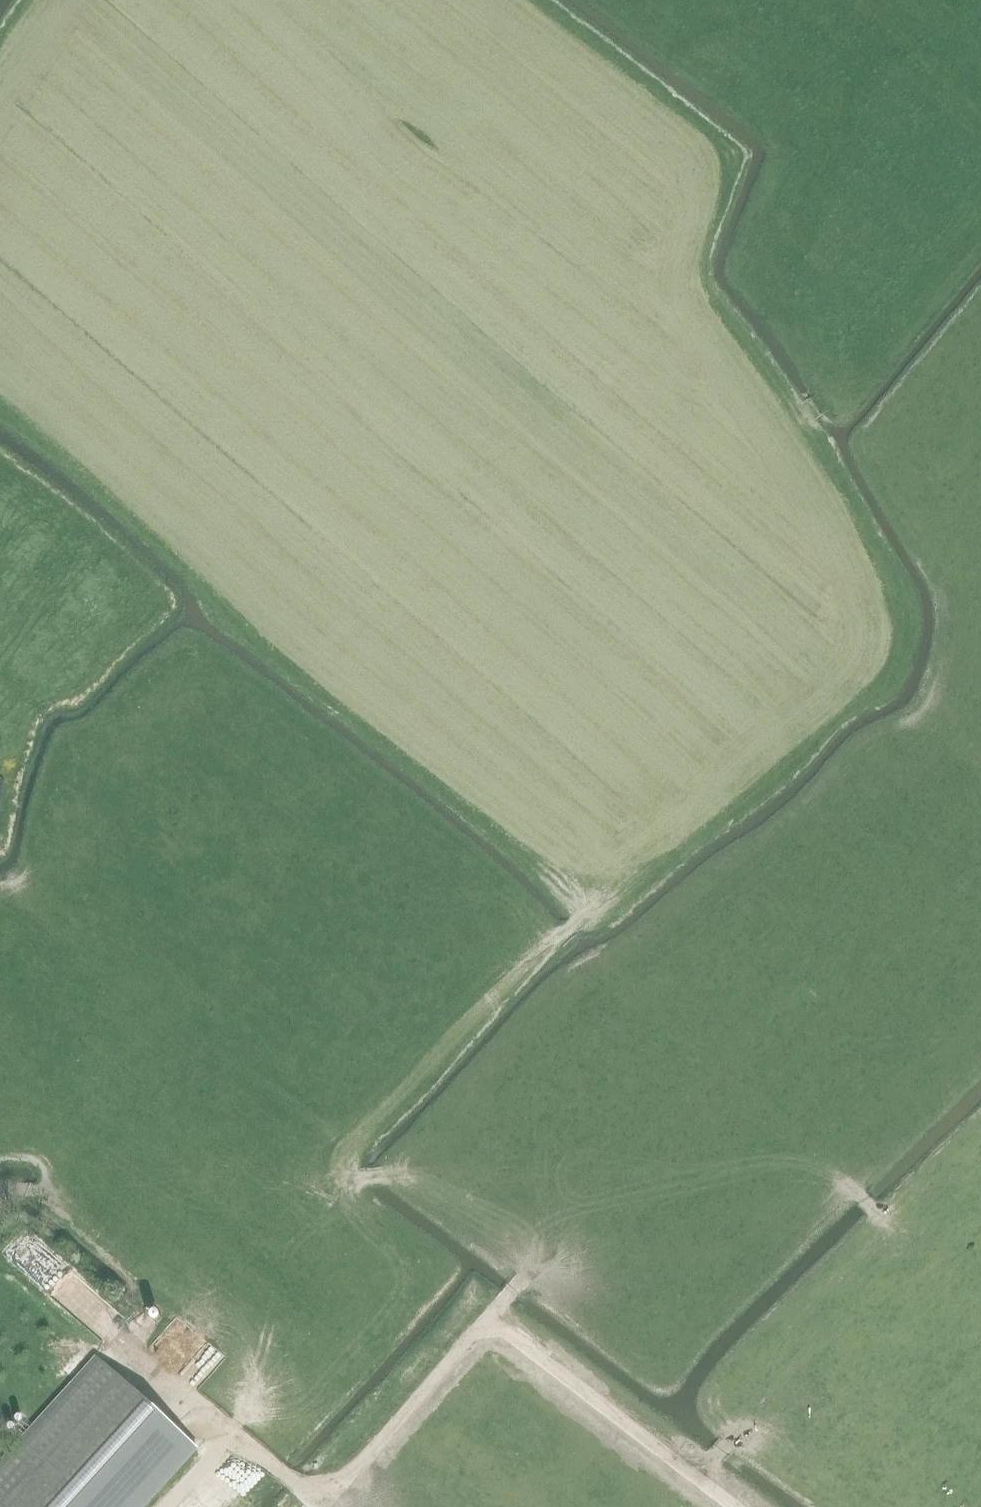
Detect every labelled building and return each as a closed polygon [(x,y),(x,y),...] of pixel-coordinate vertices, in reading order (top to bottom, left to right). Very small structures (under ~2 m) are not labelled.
[(196,1448),(154,1408),(95,1355),(0,1461),(0,1506),(143,1506),(196,1448)]
